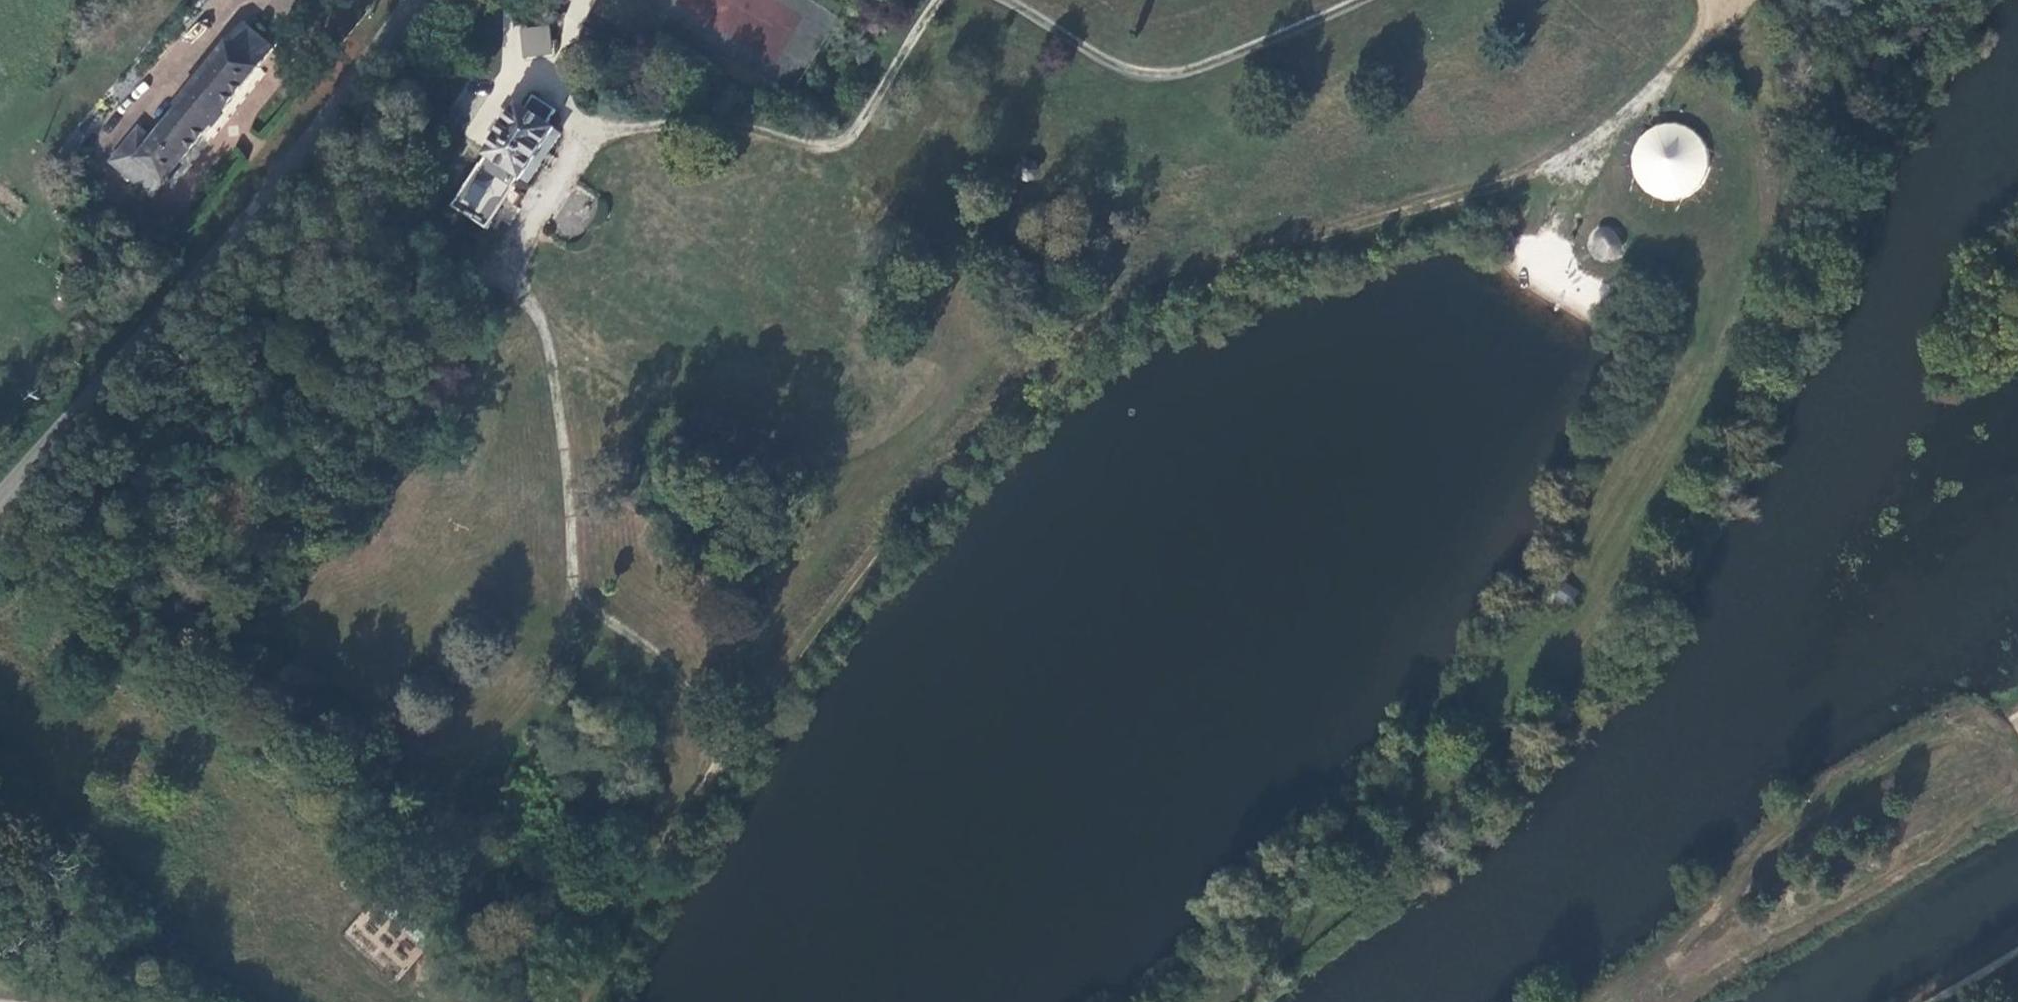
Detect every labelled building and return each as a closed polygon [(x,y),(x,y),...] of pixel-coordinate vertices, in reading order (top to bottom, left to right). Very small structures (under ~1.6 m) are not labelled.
[(518,29),(523,57),(552,52),(547,24),(518,29)] [(154,195),(273,48),(245,25),(180,105),(183,107),(157,138),(140,125),(111,161),(154,195)] [(523,182),(526,178),(556,133),(560,129),(553,123),(561,112),(537,95),(527,108),(522,104),(485,158),(488,160),(482,168),(480,167),(455,207),(488,232),(518,189),(515,186),(519,180),(523,182)] [(1710,142),(1654,118),(1627,179),(1683,203),(1710,142)] [(556,133),(526,178),(533,183),(564,138),(556,133)] [(1604,264),(1624,240),(1604,224),(1585,248),(1604,264)] [(1562,581),(1554,597),(1570,605),(1578,589),(1562,581)]
